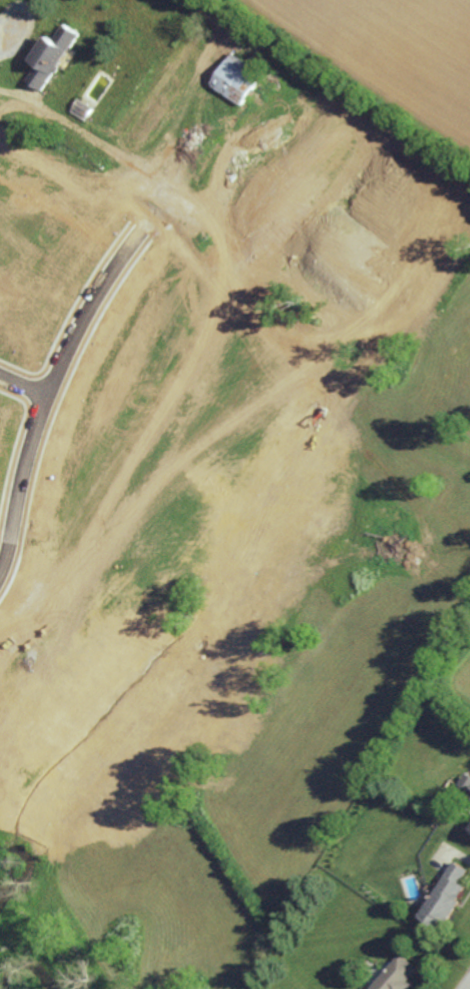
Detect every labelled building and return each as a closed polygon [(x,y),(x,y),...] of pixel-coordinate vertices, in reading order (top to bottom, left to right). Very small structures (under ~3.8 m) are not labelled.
[(42,92),(57,66),(65,71),(76,52),(70,49),(79,34),(63,24),(53,41),(45,36),(30,61),(36,65),(25,81),(42,92)] [(210,85),(242,106),(262,73),(230,53),(210,85)] [(85,121),(93,108),(78,98),(69,112),(85,121)] [(463,775),(456,787),(469,795),(469,779),(463,775)] [(419,919),(442,931),(464,886),(459,884),(466,870),(449,861),(419,919)] [(408,982),(407,981),(417,968),(399,954),(371,988),(402,988),(408,982)]
